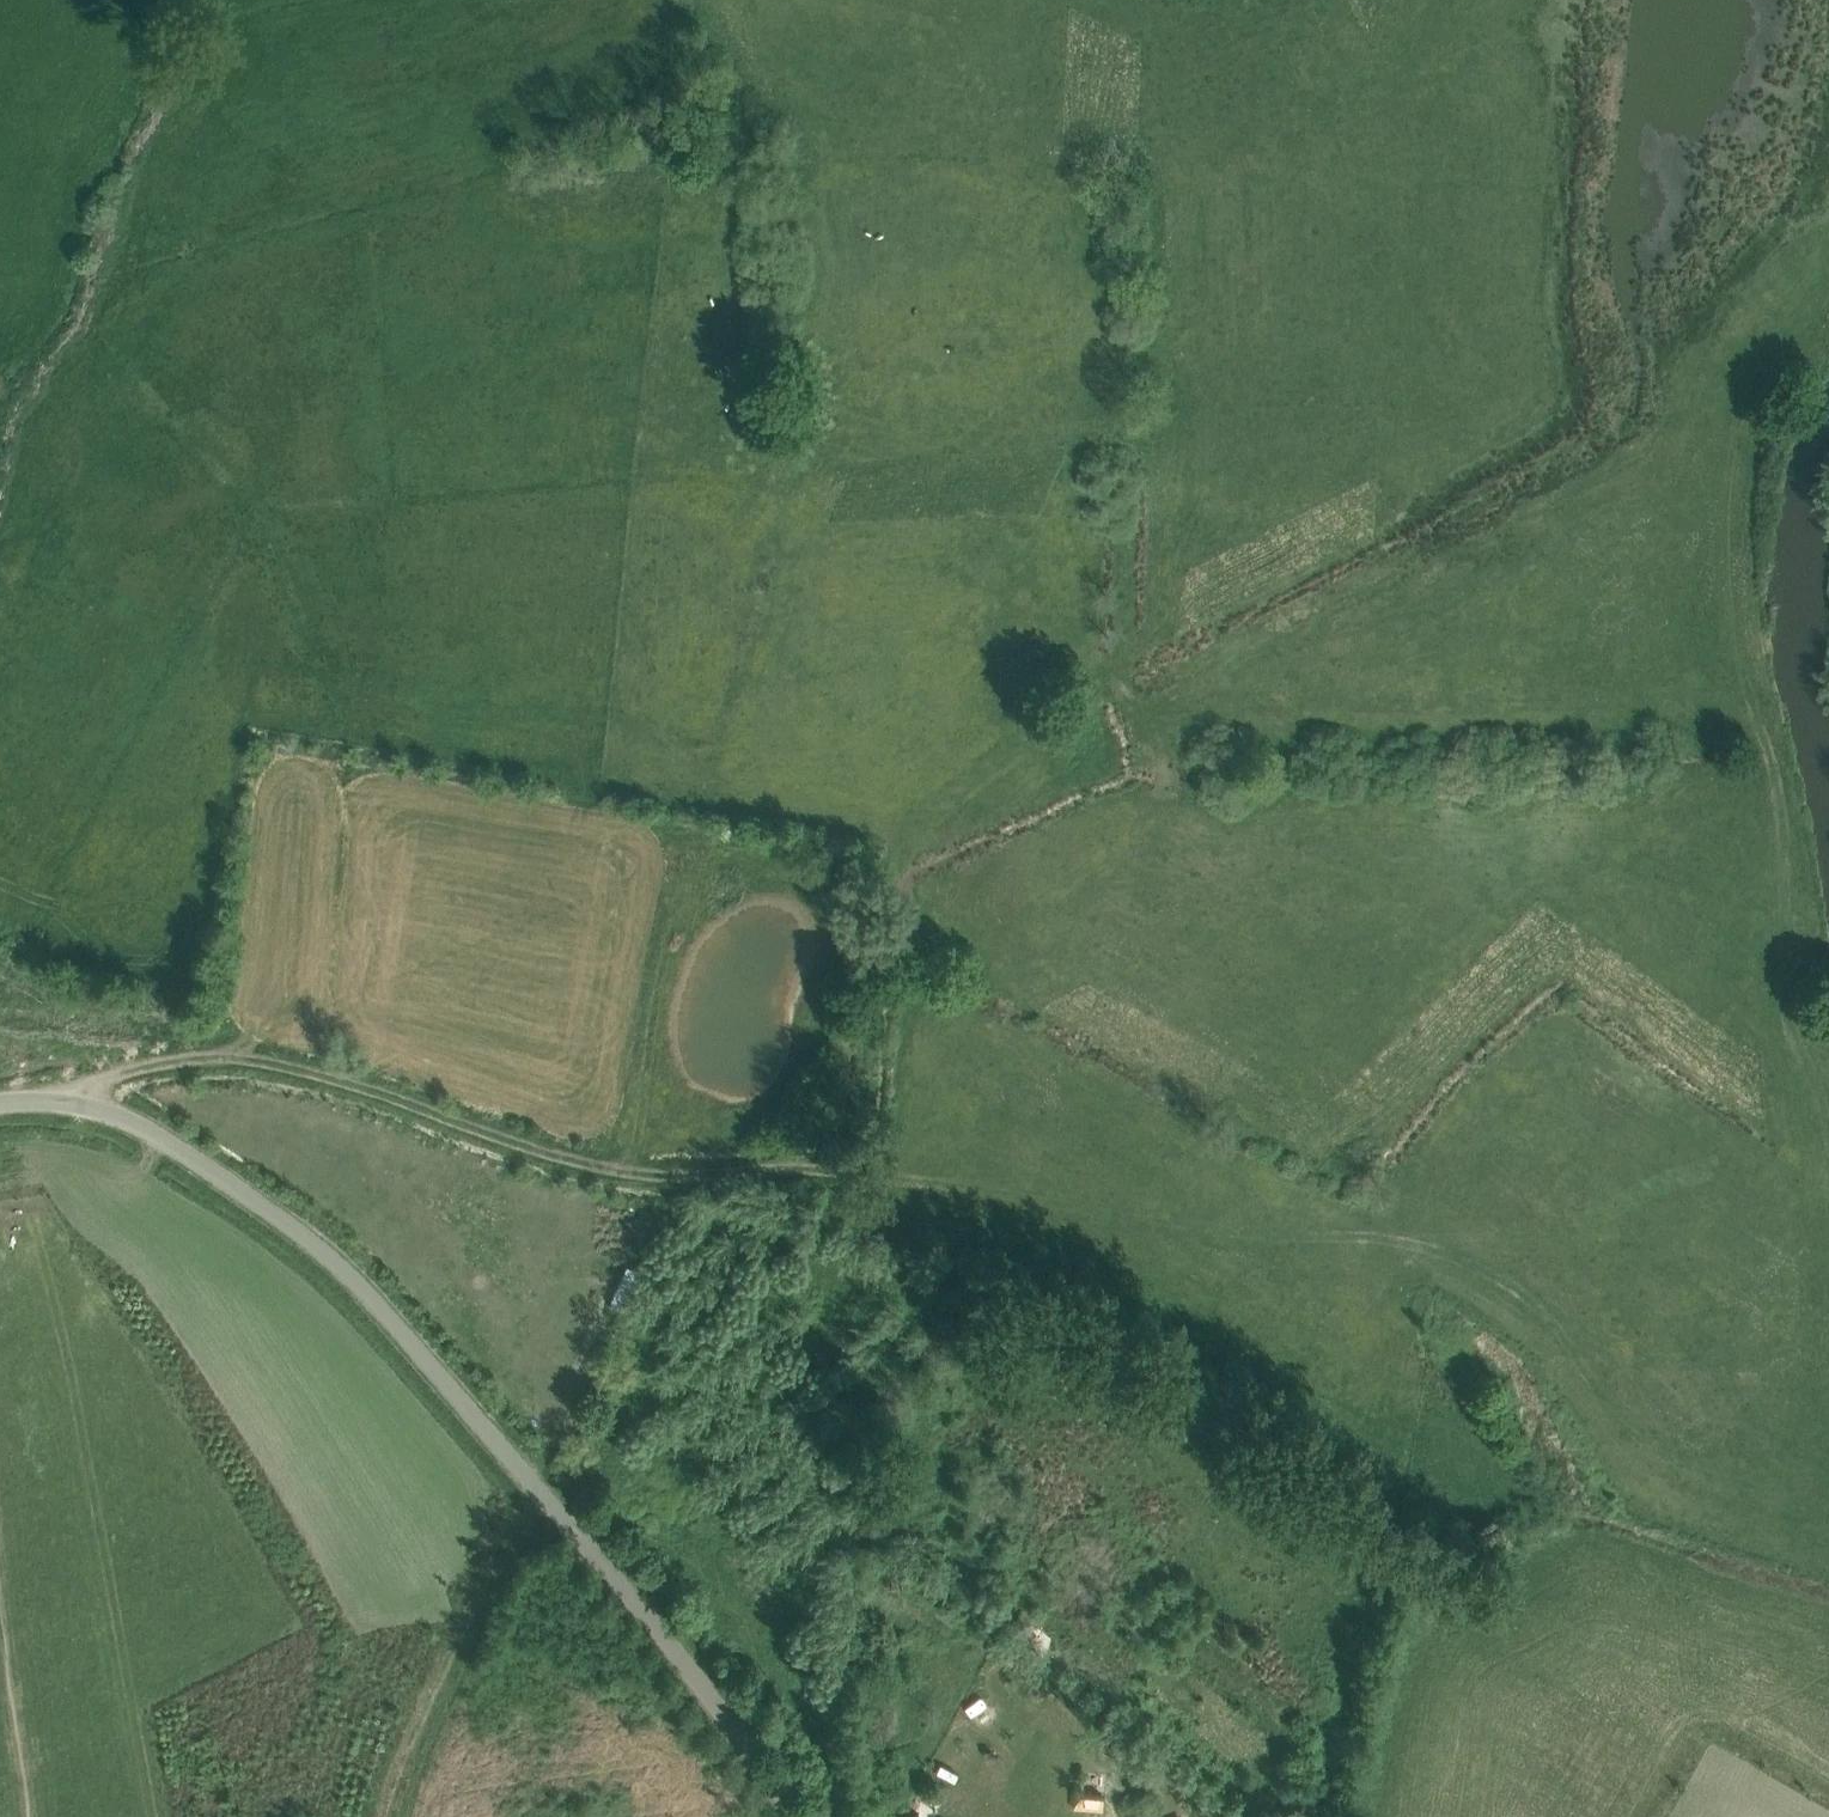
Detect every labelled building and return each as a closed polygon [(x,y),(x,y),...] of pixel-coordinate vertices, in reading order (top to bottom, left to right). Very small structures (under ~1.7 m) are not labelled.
[(626,1266),(608,1304),(629,1314),(647,1275),(626,1266)] [(1102,1811),(1103,1796),(1079,1794),(1074,1809),(1102,1811)]
